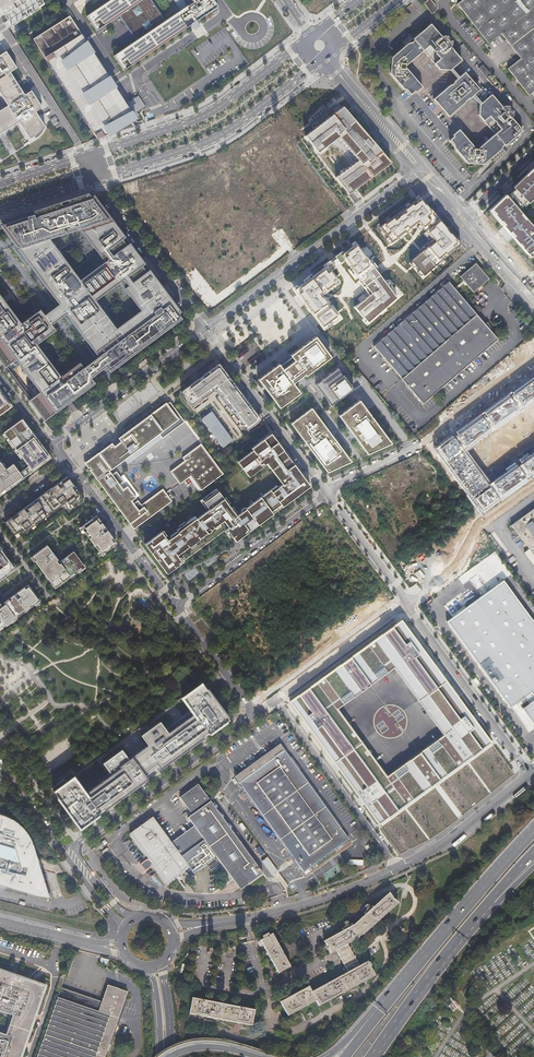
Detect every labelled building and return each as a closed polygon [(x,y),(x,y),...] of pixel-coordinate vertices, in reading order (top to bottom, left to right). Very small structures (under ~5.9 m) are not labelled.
[(9,12),(9,14),(10,15),(11,15),(13,14),(14,13),(15,12),(14,11),(13,9),(15,8),(16,9),(27,1),(28,0),(0,0),(0,9),(4,15),(7,14),(9,12)] [(88,17),(98,31),(120,17),(145,0),(113,0),(88,17)] [(195,4),(190,7),(185,10),(166,23),(137,42),(116,57),(126,71),(196,24),(218,8),(213,0),(193,0),(195,4)] [(120,17),(137,42),(166,23),(151,0),(145,0),(120,17)] [(432,6),(427,0),(424,3),(433,13),(436,10),(432,6)] [(436,10),(439,8),(433,2),(432,0),(428,0),(427,0),(432,6),(436,10)] [(457,4),(488,43),(501,33),(520,57),(508,68),(529,95),(533,91),(533,0),(462,0),(457,4)] [(132,122),(136,120),(120,95),(69,16),(33,39),(97,138),(134,126),(132,122)] [(439,68),(450,69),(452,68),(462,59),(451,46),(452,45),(453,41),(448,35),(444,35),(442,36),(431,23),(413,39),(415,40),(412,43),(408,43),(391,58),(391,73),(402,86),(406,88),(411,94),(415,91),(417,91),(422,86),(407,68),(405,68),(406,63),(408,63),(423,50),(439,68)] [(18,123),(30,140),(34,137),(35,138),(39,135),(43,130),(45,126),(35,112),(42,107),(40,104),(41,103),(34,94),(33,94),(31,91),(24,95),(10,72),(17,68),(14,65),(15,64),(8,54),(6,51),(0,55),(0,94),(7,105),(0,110),(0,134),(18,123)] [(491,72),(483,63),(480,67),(487,75),(491,72)] [(459,76),(452,68),(450,69),(457,78),(459,76)] [(465,71),(459,76),(457,78),(454,81),(455,81),(451,85),(448,85),(433,98),(449,116),(464,103),(465,101),(469,97),(469,98),(473,95),(480,103),(479,114),(495,132),(480,147),(480,148),(475,148),(475,146),(459,128),(454,134),(454,136),(450,139),(455,145),(457,148),(468,162),(484,163),(500,149),(501,146),(504,143),(506,144),(523,129),(512,116),(513,116),(514,111),(509,105),(504,105),(503,106),(492,93),(491,94),(489,92),(490,92),(490,90),(487,87),(485,87),(481,91),(479,90),(480,88),(465,71)] [(145,106),(138,96),(127,103),(134,114),(145,106)] [(336,177),(348,194),(350,192),(391,163),(343,107),(305,136),(318,152),(339,137),(359,161),(336,177)] [(527,253),(530,256),(533,253),(533,227),(519,210),(522,207),(520,206),(523,203),(524,205),(533,196),(533,165),(512,186),(514,188),(506,196),(505,194),(489,209),(508,231),(527,253)] [(128,195),(139,193),(137,182),(126,184),(128,195)] [(94,383),(90,378),(104,367),(109,372),(180,319),(177,314),(180,311),(166,293),(91,191),(29,212),(30,216),(0,226),(57,303),(42,314),(38,309),(20,322),(0,295),(0,362),(3,366),(15,358),(40,392),(29,400),(44,421),(69,402),(94,383)] [(410,260),(423,275),(460,244),(438,218),(436,220),(431,214),(434,213),(420,196),(399,212),(400,214),(398,216),(396,214),(379,227),(391,243),(417,223),(433,241),(410,260)] [(367,322),(396,297),(356,244),(341,255),(353,271),(359,280),(360,279),(371,293),(356,306),(359,310),(358,311),(367,322)] [(341,255),(327,266),(338,281),(353,271),(341,255)] [(460,276),(463,280),(465,282),(473,292),(489,278),(475,263),(460,276)] [(339,318),(321,294),(324,292),(338,281),(327,266),(294,290),(323,330),(339,318)] [(455,290),(465,282),(463,280),(454,288),(455,290)] [(455,290),(454,288),(449,282),(374,345),(422,402),(497,338),(455,290)] [(519,327),(523,332),(530,326),(526,321),(519,327)] [(278,364),(258,379),(279,408),(300,393),(293,383),(297,379),(298,380),(299,380),(300,379),(299,378),(304,374),(305,376),(330,357),(315,336),(290,355),(291,357),(286,361),(286,360),(285,361),(285,362),(280,366),(278,364)] [(204,374),(200,377),(210,390),(212,389),(229,377),(219,364),(218,364),(209,371),(210,373),(206,376),(204,374)] [(353,389),(338,368),(315,384),(322,394),(322,395),(322,396),(323,396),(330,406),(353,389)] [(198,382),(206,393),(210,390),(200,377),(198,378),(182,391),(181,392),(183,393),(198,382)] [(229,377),(212,389),(214,389),(217,390),(218,390),(220,394),(232,385),(258,421),(260,420),(260,419),(229,377)] [(434,449),(483,516),(533,477),(533,451),(490,482),(467,450),(533,402),(533,377),(434,449)] [(206,393),(198,382),(183,393),(191,404),(192,404),(206,393)] [(258,421),(232,385),(220,394),(247,429),(258,421)] [(10,407),(0,393),(0,414),(10,407)] [(358,400),(338,415),(352,434),(351,435),(352,436),(353,436),(366,454),(391,443),(358,400)] [(111,443),(84,463),(88,468),(89,467),(90,468),(89,469),(134,529),(172,500),(163,488),(141,504),(138,500),(133,503),(132,500),(136,497),(127,486),(123,489),(119,484),(123,481),(116,471),(112,474),(109,471),(159,434),(162,438),(184,421),(169,402),(167,404),(166,402),(118,438),(120,441),(114,446),(111,443)] [(311,408),(291,423),(327,472),(351,461),(311,408)] [(233,440),(212,411),(201,418),(223,448),(233,440)] [(51,457),(21,418),(0,433),(20,459),(17,461),(27,475),(51,457)] [(145,544),(167,574),(179,564),(178,563),(181,561),(176,555),(189,545),(190,546),(200,539),(199,538),(207,532),(207,533),(211,531),(210,530),(223,520),(228,528),(227,529),(235,541),(310,486),(272,435),(269,432),(257,441),(259,442),(251,448),(253,450),(237,461),(249,477),(263,467),(262,466),(266,463),(282,484),(278,487),(276,485),(245,508),(246,509),(236,516),(216,489),(201,499),(209,509),(196,519),(194,516),(176,530),(178,532),(167,541),(161,532),(145,544)] [(184,460),(170,471),(179,484),(189,477),(199,492),(223,474),(201,443),(182,458),(184,460)] [(0,457),(0,495),(27,475),(17,461),(8,468),(0,457)] [(56,484),(52,487),(23,508),(19,512),(5,522),(17,538),(63,503),(68,509),(69,511),(73,507),(84,499),(67,476),(56,484)] [(511,524),(529,549),(533,554),(533,555),(533,507),(511,524)] [(102,553),(112,546),(111,544),(115,541),(96,515),(80,527),(97,550),(99,549),(102,553)] [(509,554),(511,553),(504,543),(502,544),(509,554)] [(63,559),(59,562),(55,555),(47,545),(33,555),(36,559),(34,561),(54,587),(55,589),(59,586),(81,569),(85,567),(83,565),(73,551),(63,559)] [(497,548),(498,549),(505,560),(508,558),(500,546),(497,548)] [(0,549),(0,578),(14,568),(0,549)] [(533,722),(533,623),(503,580),(447,621),(511,709),(526,698),(531,704),(524,709),(533,722)] [(40,601),(30,587),(26,590),(25,588),(15,596),(16,597),(10,601),(13,606),(9,609),(6,604),(3,606),(0,603),(0,630),(40,601)] [(334,762),(361,741),(338,709),(395,668),(424,707),(452,687),(402,620),(290,702),(334,762)] [(208,690),(202,683),(182,697),(193,713),(168,732),(159,720),(140,734),(147,744),(128,758),(121,748),(102,762),(110,773),(85,792),(73,776),(53,791),(80,827),(100,812),(99,811),(103,808),(104,809),(147,778),(145,774),(152,770),(158,765),(160,768),(228,719),(208,690)] [(361,741),(334,762),(337,766),(361,799),(370,810),(379,824),(493,741),(454,691),(452,687),(424,707),(426,711),(443,734),(387,776),(367,749),(366,747),(361,741)] [(280,744),(251,765),(255,771),(253,773),(250,769),(247,771),(250,775),(239,783),(304,872),(349,839),(280,744)] [(235,777),(239,783),(250,775),(247,771),(250,769),(253,773),(255,771),(251,765),(235,777)] [(206,775),(218,791),(224,786),(213,770),(206,775)] [(194,810),(205,802),(209,799),(199,784),(180,797),(191,812),(194,810)] [(173,880),(190,868),(194,873),(216,857),(232,879),(240,873),(249,884),(263,874),(211,801),(206,804),(195,812),(188,818),(199,833),(200,835),(179,851),(177,849),(154,817),(137,829),(173,880)] [(206,804),(205,802),(194,810),(195,812),(206,804)] [(26,856),(37,858),(32,844),(29,838),(27,833),(23,828),(19,824),(15,821),(11,818),(8,817),(5,815),(0,814),(0,882),(35,892),(39,878),(43,878),(40,869),(25,867),(26,861),(26,856)] [(173,880),(137,829),(131,833),(149,858),(141,864),(147,871),(154,865),(168,884),(173,880)] [(199,833),(177,849),(179,851),(200,835),(199,833)] [(96,847),(98,850),(105,845),(103,842),(96,847)] [(39,865),(37,858),(26,856),(26,861),(25,867),(40,869),(39,865)] [(267,857),(262,861),(272,875),(278,871),(267,857)] [(240,890),(249,884),(240,873),(232,879),(240,890)] [(50,896),(43,878),(39,878),(35,892),(50,896)] [(335,948),(348,943),(361,936),(399,902),(389,892),(354,927),(324,943),(329,950),(335,948)] [(273,964),(288,961),(272,934),(260,941),(273,964)] [(335,948),(329,950),(331,955),(336,952),(348,972),(312,992),(310,986),(282,1002),(289,1017),(317,1001),(320,1007),(376,975),(371,965),(372,964),(370,961),(369,962),(368,961),(360,965),(348,943),(335,948)] [(288,961),(273,964),(279,974),(291,967),(288,961)] [(47,985),(32,980),(0,969),(0,1011),(12,1015),(6,1034),(0,1032),(0,1056),(22,1056),(47,985)] [(57,985),(61,987),(66,974),(65,974),(64,974),(62,975),(61,976),(57,985)] [(126,992),(108,985),(102,1001),(99,1011),(58,997),(57,997),(36,1056),(104,1056),(126,992)] [(99,1011),(102,1001),(61,987),(58,997),(99,1011)] [(189,1016),(253,1027),(256,1011),(193,1000),(189,1016)]
